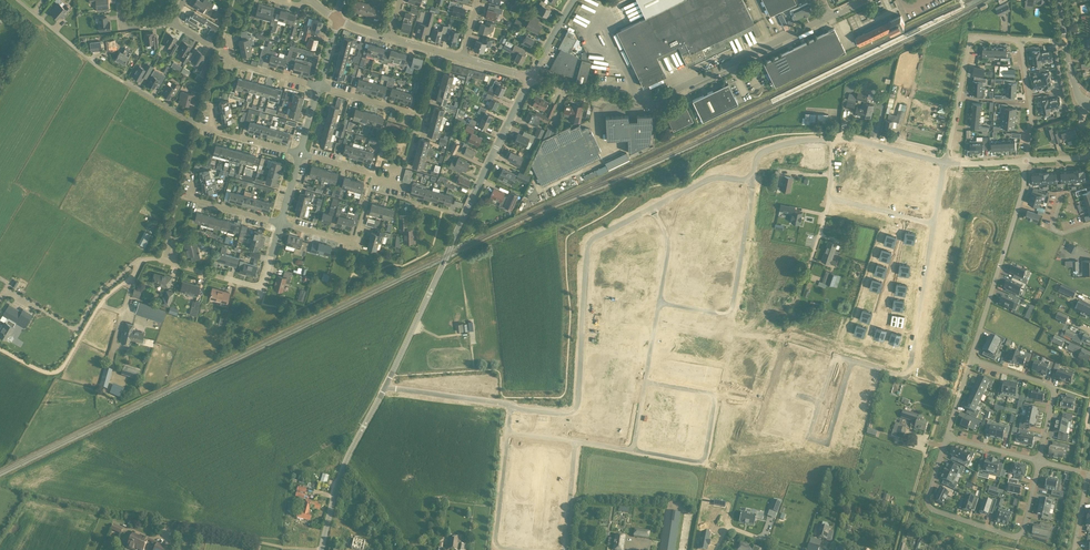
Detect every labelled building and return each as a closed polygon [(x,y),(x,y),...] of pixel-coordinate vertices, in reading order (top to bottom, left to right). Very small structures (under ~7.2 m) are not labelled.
[(90,3),(96,2),(97,11),(109,10),(108,0),(90,0),(90,3)] [(193,6),(203,12),(206,14),(209,9),(210,10),(212,7),(216,10),(219,6),(209,0),(203,0),(202,1),(200,0),(196,0),(193,6)] [(351,11),(359,13),(362,2),(356,0),(354,0),(351,11)] [(542,4),(538,11),(542,13),(541,15),(545,18),(546,15),(550,9),(546,7),(548,4),(541,0),(539,3),(542,4)] [(645,17),(616,31),(639,77),(643,86),(666,75),(656,55),(659,54),(662,52),(666,50),(670,48),(674,47),(677,45),(688,67),(730,46),(725,36),(729,34),(732,32),(737,30),(744,27),(748,25),(754,22),(743,0),(637,0),(645,17)] [(770,15),(801,0),(762,0),(770,15)] [(450,1),(448,7),(453,8),(452,11),(451,14),(463,17),(465,9),(461,8),(461,7),(457,6),(457,3),(450,1)] [(50,12),(57,18),(60,16),(63,18),(71,9),(66,4),(64,7),(58,2),(50,12)] [(366,15),(369,4),(362,2),(359,13),(366,15)] [(795,19),(811,11),(809,7),(810,6),(810,5),(810,4),(809,3),(808,3),(807,3),(807,2),(790,11),(795,19)] [(590,20),(595,11),(582,3),(577,12),(590,20)] [(255,17),(263,19),(263,17),(266,6),(259,4),(258,7),(253,6),(251,16),(255,17)] [(374,17),(377,6),(369,4),(366,15),(374,17)] [(1008,8),(1006,4),(996,9),(999,15),(1010,10),(1008,8)] [(485,16),(494,19),(495,15),(499,16),(499,13),(501,14),(503,8),(499,7),(495,6),(489,5),(488,9),(487,9),(485,16)] [(274,8),(266,6),(263,17),(263,19),(271,21),(274,22),(275,19),(276,13),(273,12),(274,8)] [(385,8),(377,6),(374,17),(382,19),(385,8)] [(278,19),(286,21),(288,12),(281,10),(278,19)] [(187,17),(184,20),(196,27),(200,21),(204,23),(204,22),(212,27),(207,34),(213,37),(218,26),(219,26),(214,23),(206,18),(206,19),(202,16),(194,12),(192,16),(190,15),(188,18),(187,17)] [(288,12),(286,21),(290,22),(289,26),(291,27),(289,34),(294,35),(297,25),(298,19),(295,18),(296,14),(288,12)] [(404,17),(403,21),(401,29),(409,31),(411,23),(407,22),(408,18),(410,19),(412,14),(405,12),(404,17)] [(528,13),(525,19),(529,21),(526,26),(537,32),(542,25),(538,23),(534,21),(536,17),(528,13)] [(783,14),(778,16),(782,25),(787,23),(783,14)] [(905,23),(901,15),(856,37),(860,45),(905,23)] [(108,16),(99,17),(99,23),(99,30),(111,29),(110,22),(108,22),(108,16)] [(305,24),(303,30),(306,31),(310,32),(311,29),(320,31),(321,26),(323,21),(318,20),(313,19),(311,26),(307,25),(305,24)] [(427,21),(425,25),(419,23),(416,34),(424,36),(424,33),(429,34),(432,22),(427,21)] [(481,23),(478,31),(487,33),(489,34),(491,32),(492,30),(493,31),(495,23),(486,21),(485,24),(481,23)] [(751,25),(757,37),(762,34),(757,22),(751,25)] [(431,38),(439,40),(441,32),(446,33),(448,26),(441,24),(439,30),(434,28),(431,38)] [(530,46),(534,39),(527,35),(529,32),(522,29),(520,28),(516,35),(519,37),(520,35),(525,37),(522,42),(530,46)] [(763,63),(775,87),(845,52),(834,28),(826,32),(824,33),(793,48),(791,49),(789,50),(763,63)] [(459,32),(450,29),(447,42),(455,45),(459,32)] [(315,48),(318,39),(310,37),(311,33),(303,31),(303,30),(301,30),(299,37),(302,37),(301,38),(309,40),(307,46),(315,48)] [(559,48),(561,49),(567,52),(568,52),(570,47),(571,48),(576,38),(572,36),(574,33),(568,30),(565,35),(566,35),(563,40),(559,48)] [(145,33),(146,44),(151,44),(151,48),(158,47),(158,39),(153,39),(153,32),(145,33)] [(170,34),(165,44),(171,47),(168,52),(172,54),(178,45),(174,42),(177,38),(170,34)] [(347,38),(344,37),(342,44),(351,46),(355,47),(359,48),(362,49),(364,43),(360,42),(359,43),(356,43),(357,40),(353,39),(347,38)] [(474,49),(484,51),(485,46),(490,47),(492,40),(483,37),(482,41),(476,40),(474,49)] [(239,40),(241,48),(250,46),(248,38),(239,40)] [(116,39),(106,40),(107,51),(117,50),(116,39)] [(275,41),(269,39),(266,49),(262,48),(259,58),(264,59),(265,52),(271,54),(269,63),(276,65),(279,56),(274,55),(275,51),(270,50),(272,44),(274,42),(275,41)] [(514,44),(507,40),(504,45),(505,45),(503,48),(508,51),(508,50),(510,51),(511,48),(514,44)] [(101,49),(100,41),(90,42),(91,50),(101,49)] [(186,63),(193,52),(189,49),(191,46),(185,42),(179,52),(182,54),(179,59),(186,63)] [(351,46),(342,44),(340,50),(349,53),(351,46)] [(377,46),(369,44),(368,47),(365,46),(362,57),(365,58),(366,55),(373,57),(377,46)] [(521,63),(525,55),(524,54),(526,50),(514,44),(511,51),(517,54),(515,59),(521,63)] [(252,54),(250,46),(241,48),(242,56),(252,54)] [(384,63),(387,53),(383,52),(384,48),(377,46),(373,57),(381,59),(380,62),(384,63)] [(120,51),(116,58),(116,59),(116,61),(118,62),(119,61),(120,61),(124,63),(128,56),(129,57),(132,51),(125,47),(122,52),(120,51)] [(284,54),(283,58),(279,56),(276,65),(284,68),(286,59),(287,58),(291,60),(295,47),(294,47),(293,50),(289,49),(287,55),(284,54)] [(295,47),(291,60),(295,61),(293,70),(301,72),(303,63),(304,60),(300,59),(296,57),(297,52),(298,48),(295,47)] [(1001,47),(1001,57),(1011,58),(1011,51),(1007,51),(1007,48),(1001,47)] [(590,61),(582,59),(568,52),(567,52),(561,49),(549,70),(577,78),(575,82),(580,83),(584,84),(588,72),(589,68),(590,61)] [(197,50),(191,60),(199,64),(194,71),(199,74),(205,64),(201,62),(204,57),(205,54),(197,50)] [(338,57),(347,59),(348,55),(351,56),(352,53),(349,53),(340,50),(338,57)] [(391,50),(390,54),(387,53),(384,63),(387,64),(388,61),(395,63),(399,52),(391,50)] [(1041,58),(1040,52),(1040,50),(1032,51),(1033,59),(1041,58)] [(399,52),(395,63),(402,65),(402,68),(405,69),(408,59),(405,58),(406,54),(399,52)] [(422,58),(414,56),(412,60),(408,59),(405,71),(412,73),(414,66),(420,67),(422,58)] [(347,59),(338,57),(336,64),(345,66),(346,62),(350,63),(350,60),(347,59)] [(1041,62),(1041,58),(1033,59),(1035,67),(1042,66),(1041,62)] [(303,63),(301,72),(308,74),(309,74),(310,74),(311,70),(310,70),(309,69),(311,65),(310,65),(311,62),(308,61),(304,60),(303,63)] [(153,66),(147,62),(144,68),(139,65),(133,76),(140,80),(143,76),(146,78),(153,66)] [(345,66),(336,64),(335,70),(344,73),(345,66)] [(1000,65),(999,75),(1014,76),(1015,69),(1008,69),(1008,66),(1000,65)] [(183,67),(181,71),(188,76),(190,71),(183,67)] [(984,69),(975,67),(973,74),(983,75),(984,69)] [(344,73),(335,70),(333,77),(344,80),(346,73),(344,73)] [(148,85),(154,88),(159,81),(162,82),(166,76),(162,74),(161,76),(153,71),(151,75),(153,76),(148,85)] [(1044,81),(1051,79),(1049,71),(1042,73),(1043,77),(1044,81)] [(444,73),(442,80),(454,83),(455,77),(454,77),(454,76),(444,73)] [(356,88),(363,90),(367,77),(363,76),(363,79),(359,78),(356,88)] [(367,77),(363,90),(370,92),(373,82),(369,81),(370,78),(367,77)] [(982,88),(982,87),(983,82),(986,82),(986,78),(974,77),(974,81),(973,80),(973,87),(982,88)] [(1043,77),(1037,78),(1037,79),(1039,88),(1045,87),(1044,81),(1043,77)] [(236,87),(243,89),(245,80),(238,78),(236,87)] [(1037,79),(1037,78),(1031,79),(1033,90),(1039,88),(1037,79)] [(490,85),(487,91),(493,95),(495,92),(502,95),(505,87),(498,84),(500,82),(495,79),(492,86),(490,85)] [(1007,89),(1016,89),(1017,83),(1014,82),(1015,79),(1004,79),(1004,83),(1007,83),(1007,89)] [(1053,87),(1051,79),(1044,81),(1045,87),(1045,89),(1047,89),(1053,87)] [(245,80),(243,89),(249,91),(252,82),(245,80)] [(454,83),(442,80),(440,87),(450,90),(453,91),(455,84),(454,83)] [(180,85),(173,81),(170,85),(167,83),(161,93),(169,97),(171,93),(174,95),(180,85)] [(252,82),(249,91),(256,92),(258,84),(252,82)] [(373,82),(370,92),(377,93),(379,84),(373,82)] [(728,84),(728,83),(692,100),(702,120),(738,103),(728,84)] [(258,84),(256,92),(263,94),(265,86),(258,84)] [(377,93),(384,95),(386,86),(379,84),(377,93)] [(265,86),(263,94),(269,96),(272,87),(265,86)] [(396,99),(399,87),(396,86),(396,89),(392,88),(389,97),(396,99)] [(269,96),(268,99),(279,102),(281,93),(277,92),(278,89),(272,87),(269,96)] [(399,87),(396,99),(403,101),(406,91),(402,90),(403,88),(399,87)] [(451,95),(449,94),(450,90),(440,87),(438,94),(451,97),(451,95)] [(982,88),(973,87),(972,94),(975,94),(974,97),(985,98),(985,94),(985,87),(982,87),(982,88)] [(1016,89),(1007,89),(1006,95),(995,94),(995,98),(1015,99),(1015,96),(1016,96),(1016,89)] [(198,92),(192,90),(191,94),(181,91),(178,103),(188,105),(190,101),(196,102),(198,92)] [(846,107),(854,109),(855,102),(856,99),(867,102),(869,92),(858,90),(858,94),(849,93),(846,107)] [(239,100),(240,97),(234,95),(234,92),(231,91),(230,91),(230,93),(229,97),(233,98),(239,100)] [(413,93),(406,91),(403,101),(410,103),(413,93)] [(484,91),(482,96),(485,98),(485,99),(487,100),(485,103),(488,105),(495,108),(499,101),(492,98),(493,95),(487,92),(484,91)] [(295,94),(293,101),(302,103),(304,96),(295,94)] [(438,94),(436,101),(443,103),(446,103),(447,99),(450,100),(451,97),(438,94)] [(544,110),(547,101),(541,98),(535,95),(533,100),(534,101),(533,105),(544,110)] [(1049,106),(1048,100),(1048,98),(1040,100),(1042,108),(1049,106)] [(1056,108),(1054,99),(1048,100),(1049,106),(1050,110),(1056,109),(1056,108)] [(219,102),(220,109),(230,107),(229,100),(219,102)] [(291,107),(300,110),(302,103),(293,101),(291,107)] [(693,121),(684,102),(664,112),(673,130),(693,121)] [(552,103),(546,115),(546,116),(549,117),(551,118),(557,105),(552,103)] [(873,105),(864,103),(862,107),(869,109),(868,112),(871,113),(873,105)] [(885,128),(892,129),(894,121),(895,121),(902,123),(905,111),(906,105),(904,104),(900,103),(898,109),(896,115),(889,114),(888,120),(886,119),(885,128)] [(1003,112),(1015,113),(1016,108),(1008,107),(1008,104),(1002,103),(1002,107),(1004,107),(1003,112)] [(331,104),(329,111),(338,113),(340,107),(331,104)] [(580,122),(581,118),(580,117),(582,106),(575,105),(575,107),(565,105),(564,111),(571,113),(569,120),(580,122)] [(435,106),(433,113),(442,116),(444,110),(444,109),(442,108),(435,106)] [(492,115),(490,114),(485,112),(487,109),(480,106),(478,112),(484,115),(482,118),(489,121),(492,115)] [(855,113),(870,117),(871,113),(868,112),(869,109),(862,107),(862,108),(857,106),(855,113)] [(1050,110),(1049,106),(1042,108),(1044,116),(1051,114),(1050,110)] [(222,116),(231,115),(230,107),(220,109),(222,116)] [(298,117),(300,110),(291,107),(289,115),(298,117)] [(353,118),(360,120),(362,110),(355,108),(353,118)] [(362,110),(360,120),(367,122),(369,112),(362,110)] [(327,118),(336,120),(338,113),(329,111),(327,118)] [(539,118),(540,116),(528,111),(525,118),(527,119),(526,121),(537,126),(539,122),(540,122),(542,119),(539,118)] [(369,112),(367,122),(373,124),(376,114),(369,112)] [(433,113),(431,120),(440,123),(443,123),(444,123),(445,122),(446,119),(445,118),(445,117),(442,116),(433,113)] [(540,116),(539,118),(542,119),(547,122),(549,117),(546,116),(546,115),(541,113),(540,116)] [(803,117),(802,124),(805,124),(805,123),(810,123),(810,121),(828,122),(828,114),(806,113),(805,118),(803,117)] [(383,116),(376,114),(373,124),(381,126),(383,116)] [(654,114),(637,115),(637,119),(629,120),(628,115),(606,116),(607,139),(628,138),(628,152),(649,142),(654,114)] [(233,122),(231,115),(222,116),(223,124),(233,122)] [(484,132),(485,129),(489,121),(482,118),(480,122),(471,118),(470,118),(467,117),(466,120),(458,116),(456,119),(465,123),(468,124),(473,127),(484,132)] [(325,124),(334,127),(336,120),(327,118),(325,124)] [(429,127),(438,130),(440,123),(431,120),(429,127)] [(980,121),(971,120),(970,127),(977,127),(977,130),(982,130),(988,131),(989,131),(990,126),(980,126),(980,121)] [(247,131),(254,132),(256,124),(250,122),(247,131)] [(1014,123),(1002,122),(1002,126),(1000,126),(1000,130),(1003,130),(1006,130),(1006,127),(1014,128),(1014,123)] [(261,134),(263,125),(256,124),(254,132),(261,134)] [(323,131),(332,133),(334,127),(325,124),(323,131)] [(478,144),(482,136),(473,132),(475,128),(467,124),(463,132),(470,135),(468,140),(478,144)] [(542,139),(531,163),(538,178),(541,184),(542,186),(601,157),(598,152),(601,151),(593,135),(591,131),(590,128),(587,128),(586,127),(582,129),(579,124),(571,128),(569,126),(554,133),(555,129),(547,126),(547,127),(548,127),(542,139)] [(267,136),(270,127),(263,125),(261,134),(267,136)] [(276,129),(274,138),(280,140),(283,131),(279,130),(280,126),(277,125),(276,129)] [(274,138),(276,129),(270,127),(267,136),(274,138)] [(441,130),(438,130),(429,127),(427,134),(436,136),(440,137),(441,130)] [(538,127),(534,135),(540,138),(544,130),(538,127)] [(1053,133),(1052,127),(1047,129),(1049,139),(1054,137),(1056,143),(1061,141),(1058,132),(1053,133)] [(1064,140),(1077,136),(1075,128),(1062,132),(1064,140)] [(290,133),(283,131),(280,140),(287,142),(290,133)] [(322,137),(330,140),(332,133),(323,131),(322,137)] [(516,138),(514,142),(525,147),(528,141),(534,143),(537,137),(529,133),(528,137),(518,133),(518,134),(517,134),(517,135),(516,135),(516,136),(516,137),(516,138)] [(328,147),(330,140),(322,137),(320,144),(328,147)] [(343,154),(350,155),(353,146),(352,146),(353,142),(350,142),(350,145),(346,144),(347,138),(345,137),(340,153),(343,154)] [(448,139),(440,137),(438,144),(446,146),(448,139)] [(977,140),(977,151),(983,151),(983,149),(987,149),(987,137),(983,137),(983,140),(977,140)] [(420,138),(418,144),(431,148),(432,145),(428,144),(429,140),(420,138)] [(977,151),(977,140),(970,140),(970,142),(967,142),(967,149),(970,149),(970,151),(977,151)] [(454,142),(450,151),(455,154),(460,144),(454,142)] [(472,157),(475,150),(467,147),(469,144),(464,142),(459,152),(463,154),(464,153),(472,157)] [(431,148),(418,144),(416,152),(425,154),(426,151),(430,151),(431,148)] [(213,153),(220,155),(222,147),(216,145),(213,153)] [(359,148),(357,157),(357,158),(357,159),(360,160),(361,159),(361,158),(364,159),(366,150),(367,147),(360,145),(359,148)] [(353,146),(350,155),(357,157),(359,148),(353,146)] [(222,147),(220,155),(227,157),(229,148),(222,147)] [(233,159),(236,150),(229,148),(227,157),(230,158),(229,162),(232,162),(233,159)] [(239,165),(239,163),(240,161),(242,152),(236,150),(233,159),(237,160),(236,164),(239,165)] [(373,152),(366,150),(364,159),(371,161),(373,152)] [(509,155),(507,158),(514,161),(513,164),(519,167),(522,160),(516,158),(518,154),(510,151),(510,152),(509,151),(507,154),(509,155)] [(242,152),(240,161),(247,163),(249,154),(242,152)] [(414,158),(423,161),(425,154),(416,152),(414,158)] [(629,159),(626,153),(605,163),(608,169),(629,159)] [(256,156),(249,154),(247,163),(253,164),(256,156)] [(423,161),(414,158),(412,165),(421,168),(423,164),(426,165),(427,162),(423,161)] [(452,161),(449,167),(455,170),(457,167),(463,169),(465,170),(469,163),(458,158),(456,162),(456,163),(452,161)] [(272,160),(270,167),(279,170),(281,163),(272,160)] [(309,175),(316,177),(318,168),(312,166),(309,175)] [(268,174),(278,177),(279,170),(270,167),(268,174)] [(322,179),(325,169),(318,168),(316,177),(322,179)] [(325,169),(322,179),(321,182),(324,183),(324,179),(329,181),(331,171),(331,170),(328,169),(328,170),(325,169)] [(519,171),(517,175),(514,174),(503,169),(499,177),(510,183),(512,180),(516,181),(517,179),(527,183),(530,176),(519,171)] [(1079,170),(1079,180),(1088,180),(1088,176),(1086,177),(1085,170),(1084,170),(1084,169),(1079,170)] [(199,172),(201,179),(211,177),(209,170),(199,172)] [(338,173),(331,171),(329,181),(335,182),(338,173)] [(1039,183),(1038,173),(1032,173),(1032,180),(1030,180),(1030,184),(1039,183)] [(276,184),(278,177),(268,174),(266,181),(276,184)] [(467,188),(471,180),(459,175),(456,182),(467,188)] [(793,178),(784,176),(781,190),(790,192),(793,178)] [(212,184),(211,177),(201,179),(202,186),(212,184)] [(344,190),(344,187),(348,188),(351,179),(344,177),(342,186),(338,185),(335,196),(338,197),(340,191),(341,189),(344,190)] [(351,179),(348,188),(355,190),(357,181),(351,179)] [(357,181),(355,190),(361,192),(362,187),(364,183),(357,181)] [(413,181),(411,188),(408,187),(407,191),(410,192),(410,193),(416,195),(419,186),(420,183),(413,181)] [(212,184),(202,186),(204,193),(214,191),(213,188),(217,187),(216,183),(212,184)] [(419,186),(416,195),(423,197),(426,188),(427,185),(420,183),(419,186)] [(739,188),(736,187),(736,188),(730,187),(730,189),(723,189),(725,200),(731,201),(732,196),(743,197),(743,194),(744,194),(744,189),(739,188)] [(430,199),(432,190),(426,188),(423,197),(430,199)] [(494,188),(490,197),(500,201),(498,206),(503,208),(504,206),(512,209),(519,195),(510,191),(507,197),(503,195),(504,193),(494,188)] [(712,190),(711,189),(706,191),(707,192),(702,195),(706,202),(720,195),(716,188),(712,190)] [(1089,197),(1089,190),(1087,191),(1086,188),(1076,191),(1077,196),(1082,194),(1084,199),(1089,197)] [(300,193),(298,200),(311,203),(314,192),(306,190),(304,194),(300,193)] [(432,190),(430,199),(436,201),(439,192),(432,190)] [(230,191),(228,200),(235,202),(237,193),(230,191)] [(1032,192),(1030,197),(1040,200),(1042,192),(1037,191),(1037,193),(1032,192)] [(250,197),(248,205),(254,207),(257,198),(253,197),(254,193),(251,192),(250,197)] [(439,192),(436,201),(443,203),(445,193),(439,192)] [(237,193),(235,202),(241,204),(244,195),(237,193)] [(452,195),(445,193),(443,203),(450,204),(452,195)] [(244,195),(241,204),(248,205),(250,197),(244,195)] [(273,206),(274,201),(272,201),(270,202),(267,201),(268,197),(265,196),(263,200),(264,200),(261,209),(268,211),(268,210),(269,210),(270,210),(271,207),(270,206),(269,206),(270,205),(273,206)] [(321,220),(330,222),(332,214),(335,215),(337,208),(336,208),(339,199),(333,197),(331,206),(330,206),(328,213),(323,212),(321,220)] [(1040,200),(1030,197),(1028,202),(1033,204),(1033,206),(1037,207),(1037,206),(1037,205),(1038,206),(1040,200)] [(257,198),(254,207),(261,209),(264,200),(263,200),(257,198)] [(956,209),(957,200),(945,198),(943,207),(956,209)] [(311,203),(298,200),(297,206),(306,208),(307,205),(310,206),(311,203)] [(369,213),(376,215),(379,205),(372,203),(369,213)] [(781,204),(779,210),(786,211),(788,212),(793,213),(794,210),(795,210),(796,207),(781,204)] [(342,206),(338,205),(334,218),(337,219),(336,224),(344,226),(346,217),(347,213),(341,211),(342,206)] [(384,217),(386,207),(379,205),(376,215),(384,217)] [(304,215),(306,208),(297,206),(295,213),(303,215),(304,215)] [(393,209),(386,207),(384,217),(391,219),(393,209)] [(683,219),(678,209),(672,212),(670,209),(663,212),(669,223),(675,220),(676,222),(683,219)] [(351,215),(350,218),(346,217),(344,226),(352,228),(353,224),(356,225),(359,211),(355,210),(354,216),(351,215)] [(802,216),(802,212),(795,210),(794,210),(793,213),(793,214),(792,214),(792,218),(791,222),(793,222),(793,223),(798,224),(798,223),(800,224),(801,220),(802,216)] [(1028,210),(1026,217),(1037,220),(1039,214),(1028,210)] [(194,221),(201,223),(203,214),(197,212),(194,221)] [(208,225),(210,216),(203,214),(201,223),(208,225)] [(722,219),(720,226),(733,228),(734,224),(733,224),(733,223),(738,223),(739,217),(727,215),(726,219),(722,219)] [(942,215),(940,224),(954,226),(955,217),(950,216),(950,215),(948,215),(947,216),(942,215)] [(214,226),(217,218),(210,216),(208,225),(214,226)] [(221,228),(223,220),(217,218),(214,226),(221,228)] [(366,224),(373,226),(375,220),(368,218),(367,221),(366,224)] [(227,230),(230,221),(223,220),(221,228),(227,230)] [(649,220),(642,223),(646,230),(641,232),(646,242),(652,238),(650,235),(655,232),(651,225),(652,224),(650,220),(649,220)] [(237,223),(230,221),(227,230),(234,232),(235,229),(238,230),(240,225),(236,224),(237,223)] [(242,225),(239,235),(243,236),(245,232),(246,232),(248,226),(242,225)] [(640,231),(637,233),(636,231),(636,232),(634,227),(625,232),(631,244),(637,241),(638,245),(645,241),(640,231)] [(723,240),(735,242),(737,235),(729,234),(730,229),(718,227),(717,232),(721,233),(721,235),(724,236),(723,240)] [(403,229),(404,242),(414,242),(414,228),(403,229)] [(369,239),(378,242),(382,243),(384,236),(389,237),(390,233),(376,229),(375,233),(371,232),(369,239)] [(254,230),(252,239),(263,242),(265,237),(261,236),(262,232),(254,230)] [(145,231),(138,243),(145,246),(151,234),(145,231)] [(700,232),(692,232),(692,236),(690,236),(690,237),(686,237),(686,236),(676,236),(677,249),(687,248),(687,245),(693,245),(692,239),(701,238),(700,232)] [(289,234),(286,244),(295,247),(293,253),(301,255),(303,249),(306,250),(308,242),(302,240),(302,238),(289,234)] [(618,235),(610,240),(617,254),(626,250),(618,235)] [(262,246),(263,242),(252,239),(248,237),(247,241),(251,242),(249,247),(257,249),(258,245),(262,246)] [(187,256),(191,255),(192,260),(201,258),(197,244),(192,245),(190,239),(187,240),(184,241),(187,256)] [(376,249),(378,242),(369,239),(367,247),(376,249)] [(837,243),(829,241),(825,252),(830,253),(830,254),(832,254),(831,255),(833,255),(834,252),(838,254),(839,251),(835,249),(837,243)] [(842,248),(847,249),(849,243),(843,241),(840,247),(842,248)] [(331,246),(319,242),(318,245),(312,243),(310,252),(316,253),(317,251),(329,254),(331,246)] [(1077,246),(1070,242),(1067,249),(1073,253),(1077,246)] [(597,250),(596,264),(606,265),(607,257),(608,257),(609,260),(615,257),(608,243),(600,247),(601,250),(597,250)] [(236,267),(239,257),(225,253),(227,248),(222,246),(220,252),(218,261),(236,267)] [(726,256),(731,257),(732,255),(733,248),(717,246),(716,254),(714,253),(713,257),(726,260),(726,256)] [(944,255),(936,253),(935,261),(949,263),(950,256),(953,257),(953,253),(945,251),(944,255)] [(837,261),(832,259),(833,255),(831,255),(832,254),(830,254),(830,253),(825,252),(824,254),(822,260),(836,265),(837,261)] [(674,262),(687,265),(688,261),(694,262),(695,255),(683,253),(683,257),(675,256),(674,262)] [(643,259),(641,269),(644,270),(644,269),(655,271),(655,270),(657,270),(657,266),(656,265),(656,264),(654,264),(649,263),(650,260),(643,259)] [(718,270),(730,272),(731,265),(723,264),(723,260),(717,259),(716,263),(719,263),(718,270)] [(240,260),(238,268),(240,269),(239,272),(245,274),(245,272),(254,275),(257,266),(247,263),(247,262),(240,260)] [(1072,260),(1065,260),(1065,261),(1065,266),(1067,266),(1073,266),(1073,269),(1079,269),(1078,260),(1072,260)] [(687,265),(674,262),(672,269),(680,270),(680,274),(688,276),(689,271),(686,271),(687,265)] [(1013,266),(1010,273),(1016,277),(1015,280),(1025,285),(1027,281),(1023,279),(1026,272),(1021,269),(1022,269),(1017,267),(1017,268),(1013,266)] [(640,275),(640,279),(646,280),(647,277),(651,277),(654,278),(655,271),(644,269),(644,270),(643,276),(640,275)] [(273,289),(283,291),(285,282),(289,283),(292,272),(285,270),(283,277),(277,275),(273,289)] [(730,272),(718,270),(717,277),(714,276),(713,280),(720,281),(720,278),(729,279),(730,272)] [(933,270),(931,278),(941,280),(942,276),(944,276),(945,272),(933,270)] [(827,284),(834,286),(838,275),(832,273),(829,272),(825,283),(827,284)] [(154,273),(152,281),(169,286),(172,276),(164,274),(164,276),(154,273)] [(594,277),(593,284),(607,285),(607,280),(613,280),(614,274),(603,273),(603,277),(594,277)] [(1006,287),(1005,289),(1006,289),(1006,290),(1012,293),(1013,292),(1019,295),(1021,289),(1024,291),(1026,285),(1025,285),(1015,280),(1012,279),(1011,282),(1008,281),(1008,282),(1005,287),(1006,287)] [(712,280),(711,284),(715,284),(713,291),(727,293),(728,286),(724,285),(723,285),(723,282),(712,280)] [(196,283),(195,285),(183,282),(180,290),(188,292),(189,295),(197,297),(197,295),(200,284),(196,283)] [(652,295),(653,288),(647,287),(645,287),(646,283),(636,282),(635,286),(639,286),(638,292),(652,295)] [(593,284),(593,292),(602,292),(601,296),(609,296),(609,292),(607,292),(607,285),(593,284)] [(1062,285),(1059,292),(1067,296),(1070,289),(1062,285)] [(929,292),(941,294),(942,288),(930,286),(929,292)] [(134,288),(132,296),(139,298),(141,290),(134,288)] [(212,288),(210,297),(221,300),(220,304),(226,305),(227,302),(229,292),(212,288)] [(304,300),(307,290),(300,288),(298,299),(304,300)] [(174,292),(166,290),(164,296),(162,296),(160,304),(170,307),(174,292)] [(709,297),(708,300),(720,302),(720,299),(722,299),(725,300),(727,293),(713,291),(712,297),(709,297)] [(651,301),(652,295),(638,292),(637,299),(636,298),(635,303),(642,304),(643,300),(648,301),(651,301)] [(941,294),(929,292),(928,299),(940,301),(941,294)] [(1012,297),(1010,300),(1003,297),(1000,304),(1012,310),(1015,303),(1018,305),(1020,301),(1012,297)] [(194,306),(192,305),(189,314),(197,316),(201,302),(196,300),(194,306)] [(139,301),(135,313),(140,314),(162,322),(166,310),(144,302),(139,301)] [(1081,304),(1077,311),(1081,313),(1080,315),(1086,318),(1087,316),(1089,317),(1089,306),(1086,304),(1082,302),(1081,304)] [(635,314),(648,317),(650,309),(641,308),(642,304),(635,303),(634,303),(634,307),(636,307),(635,314)] [(0,330),(0,335),(6,339),(10,341),(12,341),(14,338),(13,336),(11,335),(9,334),(13,326),(16,322),(24,327),(32,314),(23,309),(21,311),(9,304),(3,315),(8,318),(3,326),(3,325),(0,330)] [(926,307),(925,317),(938,319),(939,313),(941,313),(942,306),(931,304),(931,305),(932,305),(932,307),(931,307),(931,308),(926,307)] [(170,306),(169,312),(177,314),(178,309),(170,306)] [(223,325),(228,310),(223,308),(219,324),(223,325)] [(664,313),(662,323),(667,324),(667,327),(671,328),(673,316),(669,315),(669,314),(664,313)] [(1059,313),(1056,320),(1066,324),(1069,318),(1059,313)] [(631,321),(631,325),(638,326),(639,322),(647,324),(648,317),(635,314),(634,321),(631,321)] [(675,318),(674,324),(683,326),(685,315),(679,314),(679,319),(675,318)] [(685,315),(683,326),(692,327),(693,321),(690,321),(690,316),(685,315)] [(696,322),(694,330),(697,331),(702,332),(703,327),(704,327),(705,323),(704,323),(705,320),(700,319),(699,322),(696,322)] [(708,323),(707,332),(714,333),(713,336),(717,336),(717,335),(719,325),(716,325),(716,321),(711,320),(711,324),(708,323)] [(126,322),(123,333),(143,337),(144,332),(132,330),(134,324),(126,322)] [(719,325),(717,335),(721,336),(722,333),(722,332),(727,333),(729,323),(728,323),(724,323),(724,322),(724,323),(723,325),(719,324),(719,325)] [(467,330),(467,325),(463,325),(463,323),(456,324),(457,332),(464,331),(464,330),(467,330)] [(1057,333),(1057,334),(1064,338),(1072,342),(1072,341),(1075,335),(1073,334),(1067,331),(1067,332),(1063,331),(1061,335),(1057,333)] [(1072,341),(1075,342),(1078,344),(1081,345),(1081,344),(1082,343),(1088,346),(1089,346),(1089,336),(1086,334),(1086,335),(1083,333),(1081,332),(1080,334),(1079,336),(1075,335),(1072,341)] [(142,342),(143,337),(123,333),(121,343),(129,345),(130,339),(142,342)] [(1055,336),(1052,342),(1062,347),(1065,340),(1055,336)] [(987,344),(999,350),(1002,343),(1003,343),(1005,340),(999,337),(997,340),(990,337),(990,338),(989,337),(987,340),(988,341),(987,344)] [(928,344),(920,343),(919,349),(922,350),(922,351),(927,352),(927,350),(930,351),(931,345),(934,346),(935,342),(929,341),(928,344)] [(1067,350),(1080,356),(1079,358),(1089,363),(1089,361),(1089,353),(1082,350),(1083,349),(1071,343),(1067,350)] [(999,350),(987,344),(985,347),(984,346),(983,349),(984,350),(983,351),(989,354),(987,358),(995,361),(997,357),(996,356),(999,350)] [(788,345),(786,350),(798,353),(799,349),(788,345)] [(1016,364),(1020,354),(1013,352),(1014,350),(1010,349),(1008,355),(1011,356),(1009,363),(1016,365),(1017,364),(1016,364)] [(798,353),(786,350),(785,354),(796,358),(798,353)] [(1025,356),(1020,354),(1016,364),(1017,364),(1023,366),(1025,362),(1028,363),(1031,355),(1026,353),(1025,356)] [(796,358),(785,354),(783,359),(794,363),(796,358)] [(815,367),(824,370),(828,358),(818,355),(816,363),(812,362),(811,365),(807,364),(806,368),(814,371),(815,367)] [(664,366),(662,376),(665,377),(665,378),(670,379),(671,376),(674,376),(675,368),(672,367),(668,366),(670,360),(665,359),(664,366)] [(794,363),(783,359),(782,364),(793,368),(794,363)] [(1045,375),(1047,369),(1051,371),(1053,364),(1049,362),(1048,367),(1035,363),(1033,371),(1037,372),(1037,373),(1044,376),(1044,375),(1045,375)] [(793,368),(782,364),(780,369),(791,372),(793,368)] [(676,365),(674,375),(678,376),(678,378),(682,378),(684,371),(686,371),(686,367),(676,365)] [(140,371),(125,366),(122,373),(122,376),(129,378),(137,380),(140,371)] [(104,369),(99,386),(107,389),(111,376),(110,376),(112,371),(104,369)] [(700,372),(698,383),(700,383),(700,384),(705,385),(705,381),(709,382),(711,370),(705,369),(704,373),(700,372)] [(791,372),(780,369),(779,373),(790,377),(791,372)] [(711,370),(709,382),(712,382),(711,386),(718,387),(720,375),(714,374),(715,371),(711,370)] [(1064,370),(1064,373),(1059,371),(1056,379),(1061,381),(1065,383),(1065,382),(1070,384),(1074,374),(1064,370)] [(819,384),(818,384),(820,380),(818,379),(819,375),(805,371),(804,375),(806,375),(804,380),(819,384)] [(588,375),(588,382),(599,383),(600,379),(602,379),(602,373),(596,373),(596,376),(588,375)] [(790,377),(779,373),(777,378),(788,382),(790,377)] [(977,382),(976,384),(987,389),(988,386),(991,387),(994,381),(988,378),(986,381),(979,378),(979,379),(978,379),(977,382)] [(850,389),(863,393),(865,387),(868,387),(869,383),(860,381),(859,384),(852,382),(852,384),(850,383),(849,388),(850,389)] [(599,383),(588,382),(587,388),(595,389),(595,392),(601,392),(601,387),(599,386),(599,383)] [(1002,391),(999,390),(998,397),(1001,397),(1002,396),(1008,397),(1011,383),(1004,382),(1002,391)] [(1018,385),(1011,383),(1008,397),(1019,400),(1020,391),(1016,390),(1018,385)] [(985,392),(987,389),(976,384),(976,385),(975,384),(974,387),(975,388),(973,390),(984,395),(987,397),(989,394),(985,392)] [(124,389),(114,385),(112,389),(111,392),(118,394),(117,396),(120,398),(124,389)] [(863,393),(850,389),(850,390),(849,390),(847,395),(848,395),(848,396),(855,398),(854,402),(863,405),(864,400),(861,400),(863,393)] [(774,390),(772,395),(783,399),(785,394),(774,390)] [(981,401),(984,395),(973,390),(973,391),(972,390),(971,393),(972,394),(971,396),(981,401)] [(619,391),(618,396),(620,396),(619,403),(632,405),(633,398),(630,397),(627,397),(627,393),(619,391)] [(1034,400),(1043,402),(1045,394),(1040,393),(1041,393),(1037,392),(1033,391),(1031,399),(1027,399),(1026,402),(1033,404),(1034,400)] [(772,395),(771,400),(782,403),(783,399),(772,395)] [(1076,398),(1067,395),(1066,399),(1063,398),(1061,407),(1073,409),(1076,398)] [(979,404),(981,401),(971,396),(970,397),(969,396),(968,399),(969,400),(968,402),(978,407),(981,409),(982,406),(979,404)] [(586,397),(586,406),(591,406),(591,407),(592,407),(595,407),(596,408),(596,406),(599,407),(599,402),(602,402),(602,398),(586,397)] [(675,405),(673,412),(687,414),(689,400),(680,398),(679,404),(678,405),(675,405)] [(771,400),(769,405),(780,408),(782,403),(771,400)] [(693,405),(692,415),(697,415),(697,413),(705,415),(706,409),(707,409),(708,403),(707,403),(707,402),(699,401),(698,405),(693,405)] [(976,411),(978,407),(968,402),(967,405),(966,404),(964,407),(965,408),(965,409),(971,412),(970,415),(977,418),(979,412),(976,411)] [(615,409),(615,413),(624,415),(624,411),(627,411),(631,412),(632,405),(619,403),(618,409),(615,409)] [(1027,409),(1025,417),(1037,419),(1039,411),(1032,410),(1033,406),(1024,404),(1024,408),(1027,409)] [(769,405),(768,409),(779,413),(780,408),(769,405)] [(768,409),(766,414),(777,418),(779,413),(768,409)] [(903,413),(901,417),(917,422),(915,428),(925,431),(928,423),(922,421),(923,417),(919,416),(912,414),(903,411),(903,413)] [(777,418),(766,414),(764,419),(776,422),(777,418)] [(1056,419),(1055,426),(1067,428),(1068,422),(1071,423),(1073,416),(1066,414),(1065,418),(1064,417),(1063,421),(1062,420),(1056,419)] [(964,419),(963,419),(960,426),(967,430),(968,429),(972,431),(975,425),(978,426),(980,422),(967,416),(965,419),(964,419)] [(1035,427),(1037,419),(1025,417),(1024,425),(1020,424),(1019,428),(1027,430),(1028,426),(1035,427)] [(593,435),(593,427),(595,427),(595,420),(585,419),(584,434),(593,435)] [(599,419),(597,432),(602,432),(602,431),(603,432),(603,433),(602,436),(609,438),(611,425),(606,425),(607,420),(599,419)] [(776,422),(764,419),(763,424),(774,427),(776,422)] [(893,431),(892,436),(902,439),(904,435),(904,434),(905,432),(907,426),(902,425),(904,420),(903,420),(901,420),(899,424),(896,423),(893,431)] [(989,437),(996,439),(999,425),(992,423),(993,422),(988,421),(986,430),(990,431),(989,437)] [(840,425),(838,432),(851,436),(854,425),(848,423),(846,427),(840,425)] [(996,439),(1003,440),(1004,434),(1008,435),(1010,427),(999,425),(996,439)] [(1067,428),(1055,426),(1053,432),(1059,433),(1060,434),(1060,437),(1061,437),(1060,441),(1067,442),(1069,435),(1066,434),(1067,428)] [(620,429),(618,440),(627,442),(629,430),(620,429)] [(1032,445),(1034,437),(1028,435),(1028,432),(1019,430),(1019,434),(1021,434),(1020,443),(1032,445)] [(838,432),(836,439),(843,441),(841,445),(848,447),(851,436),(838,432)] [(673,449),(675,437),(668,436),(669,434),(665,433),(664,440),(667,440),(666,448),(673,449)] [(675,437),(673,449),(681,451),(682,443),(686,444),(687,436),(681,434),(680,438),(675,437)] [(1064,450),(1067,451),(1068,446),(1056,443),(1055,447),(1051,447),(1050,450),(1049,450),(1048,454),(1049,454),(1049,455),(1053,456),(1053,458),(1057,459),(1058,457),(1062,458),(1064,450)] [(513,449),(512,456),(525,457),(526,451),(528,451),(529,447),(522,447),(521,450),(513,449)] [(955,447),(951,455),(958,459),(956,463),(964,466),(969,456),(973,458),(975,454),(967,451),(966,452),(955,447)] [(512,456),(512,462),(524,464),(525,457),(512,456)] [(979,473),(989,476),(993,461),(990,460),(990,461),(986,460),(985,466),(984,466),(980,465),(979,473)] [(996,461),(993,460),(993,461),(989,476),(1000,478),(1002,471),(999,470),(998,469),(999,463),(996,462),(996,461)] [(512,462),(511,469),(523,470),(524,464),(512,462)] [(946,469),(944,472),(956,478),(958,474),(962,475),(965,468),(956,464),(954,468),(948,465),(946,469)] [(1023,476),(1026,467),(1013,464),(1010,474),(1015,474),(1014,480),(1021,482),(1022,478),(1022,477),(1022,476),(1023,476)] [(523,470),(511,469),(510,476),(518,477),(518,480),(525,481),(526,477),(523,477),(523,470)] [(550,471),(549,482),(563,483),(564,476),(557,475),(557,472),(550,471)] [(954,482),(956,478),(944,472),(943,475),(941,479),(949,483),(947,486),(954,490),(958,483),(954,482)] [(321,482),(328,483),(329,475),(323,473),(321,482)] [(1059,492),(1061,482),(1058,481),(1055,480),(1056,479),(1051,478),(1050,479),(1047,478),(1045,489),(1053,491),(1052,495),(1062,498),(1063,493),(1059,492)] [(1010,485),(1008,492),(1019,495),(1021,487),(1017,486),(1018,481),(1009,480),(1008,484),(1010,485)] [(510,484),(509,491),(512,491),(521,492),(522,488),(525,488),(526,482),(518,481),(517,485),(514,484),(510,484)] [(549,482),(548,492),(554,493),(555,493),(556,490),(562,490),(563,483),(549,482)] [(304,499),(307,487),(298,485),(295,497),(304,499)] [(948,496),(951,497),(954,491),(947,488),(945,492),(941,490),(935,501),(943,505),(948,496)] [(509,491),(508,498),(513,499),(516,499),(515,503),(523,504),(524,497),(521,497),(521,492),(512,491),(509,491)] [(546,492),(546,496),(549,496),(548,503),(562,505),(562,497),(554,496),(554,493),(548,492),(546,492)] [(967,496),(962,510),(971,512),(973,505),(976,506),(978,499),(975,498),(975,499),(967,496)] [(1040,500),(1039,507),(1050,510),(1052,502),(1054,503),(1054,500),(1048,498),(1047,501),(1040,500)] [(990,509),(993,510),(997,501),(992,499),(991,503),(984,500),(984,501),(983,501),(981,502),(980,504),(981,505),(982,505),(980,513),(981,513),(980,514),(984,515),(985,514),(988,515),(990,509)] [(317,504),(317,503),(307,500),(303,513),(298,511),(297,518),(310,521),(311,515),(308,514),(310,508),(319,510),(321,505),(317,504)] [(777,513),(780,503),(773,501),(769,510),(777,513)] [(544,510),(543,514),(552,515),(552,511),(561,512),(562,505),(548,503),(547,510),(544,510)] [(1049,514),(1050,510),(1039,507),(1037,515),(1044,516),(1043,519),(1051,521),(1053,515),(1049,514)] [(1011,514),(999,510),(995,522),(1007,526),(1011,514)] [(679,513),(666,511),(660,549),(674,549),(679,513)] [(763,515),(757,513),(757,512),(751,511),(750,515),(741,513),(739,523),(745,524),(748,525),(754,526),(755,519),(762,520),(763,515)] [(1033,534),(1046,537),(1048,528),(1051,529),(1053,525),(1041,523),(1040,526),(1035,525),(1033,534)] [(111,530),(121,534),(123,529),(113,524),(111,530)] [(830,528),(821,526),(818,537),(827,540),(827,539),(832,540),(834,532),(829,531),(830,528)] [(649,531),(635,529),(633,537),(648,539),(649,531)] [(553,538),(553,534),(545,533),(544,537),(547,538),(546,544),(558,545),(559,538),(553,538)] [(698,549),(703,549),(707,549),(708,546),(709,546),(710,541),(709,541),(710,535),(701,533),(700,538),(699,538),(698,544),(699,544),(698,549)] [(148,539),(141,536),(140,538),(133,535),(127,548),(132,549),(134,549),(135,549),(137,549),(144,549),(148,539)] [(614,535),(612,549),(624,549),(625,546),(624,546),(625,543),(626,537),(614,535)] [(355,537),(355,539),(353,539),(351,549),(354,549),(363,549),(365,542),(360,541),(360,538),(355,537)] [(447,549),(452,549),(464,549),(464,544),(459,544),(460,538),(449,537),(447,549)] [(818,540),(811,539),(808,549),(818,549),(819,546),(816,545),(818,540)]
